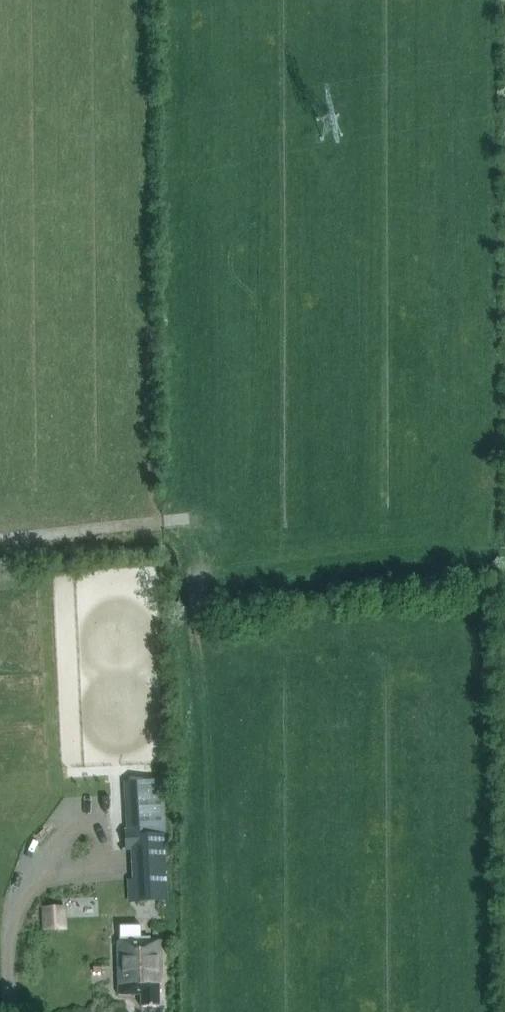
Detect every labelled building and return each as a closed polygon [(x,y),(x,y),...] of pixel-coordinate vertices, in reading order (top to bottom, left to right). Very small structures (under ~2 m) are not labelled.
[(138,902),(166,901),(160,777),(123,778),(126,848),(135,848),(138,902)] [(119,926),(119,942),(117,942),(117,995),(140,995),(140,1007),(158,1007),(158,985),(161,985),(161,942),(151,942),(151,937),(140,937),(141,926),(119,926)]
